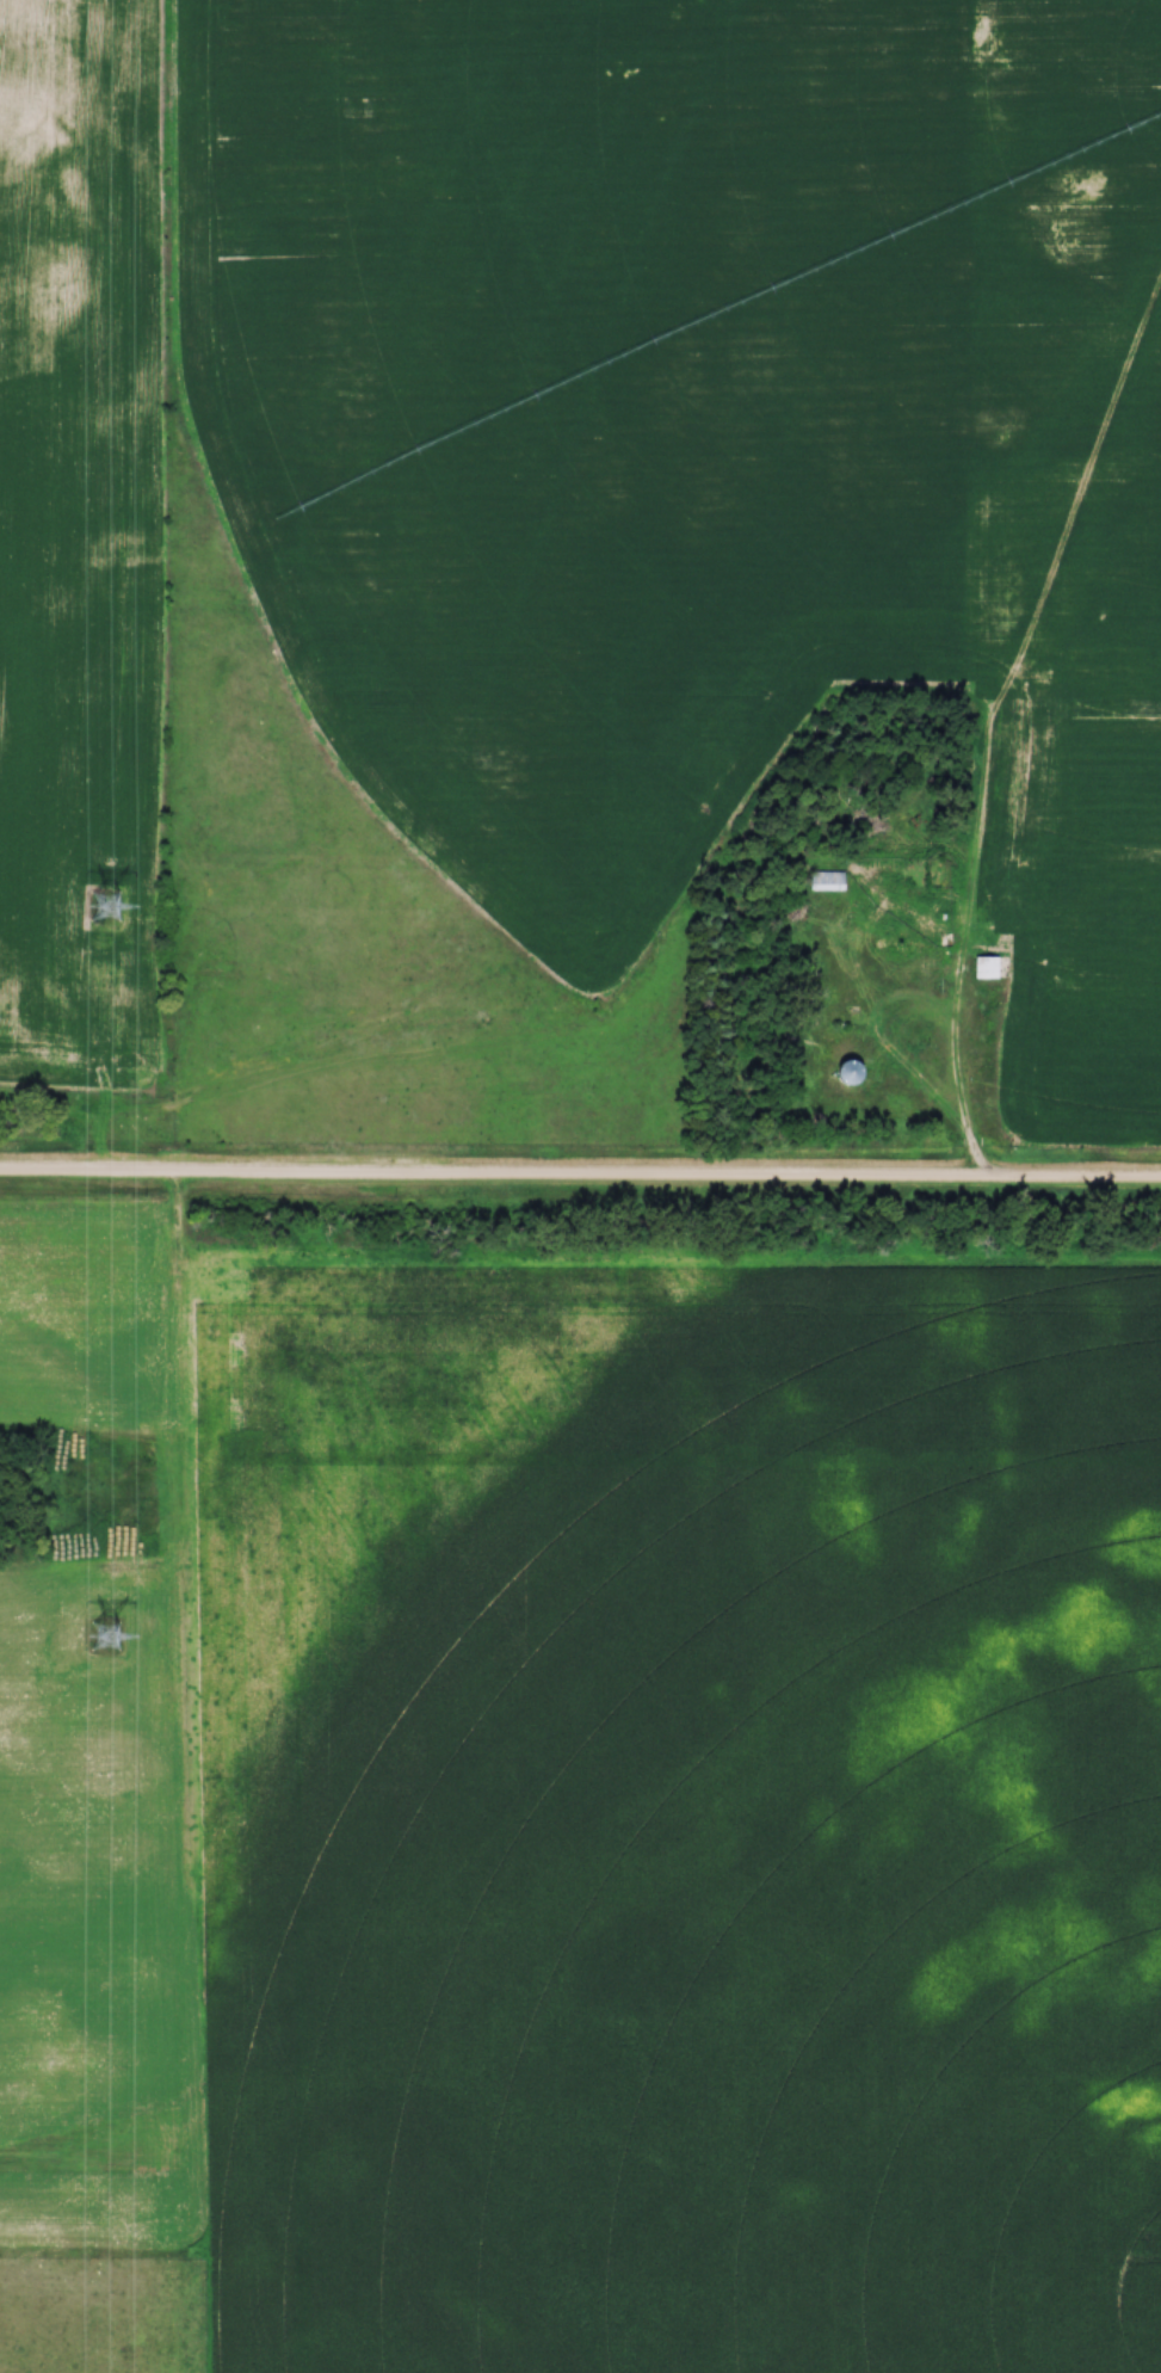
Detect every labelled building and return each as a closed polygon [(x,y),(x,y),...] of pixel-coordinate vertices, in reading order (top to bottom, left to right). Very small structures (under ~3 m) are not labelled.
[(848,892),(848,874),(819,874),(819,892),(848,892)] [(980,981),(1005,981),(1005,958),(980,958),(980,981)]
